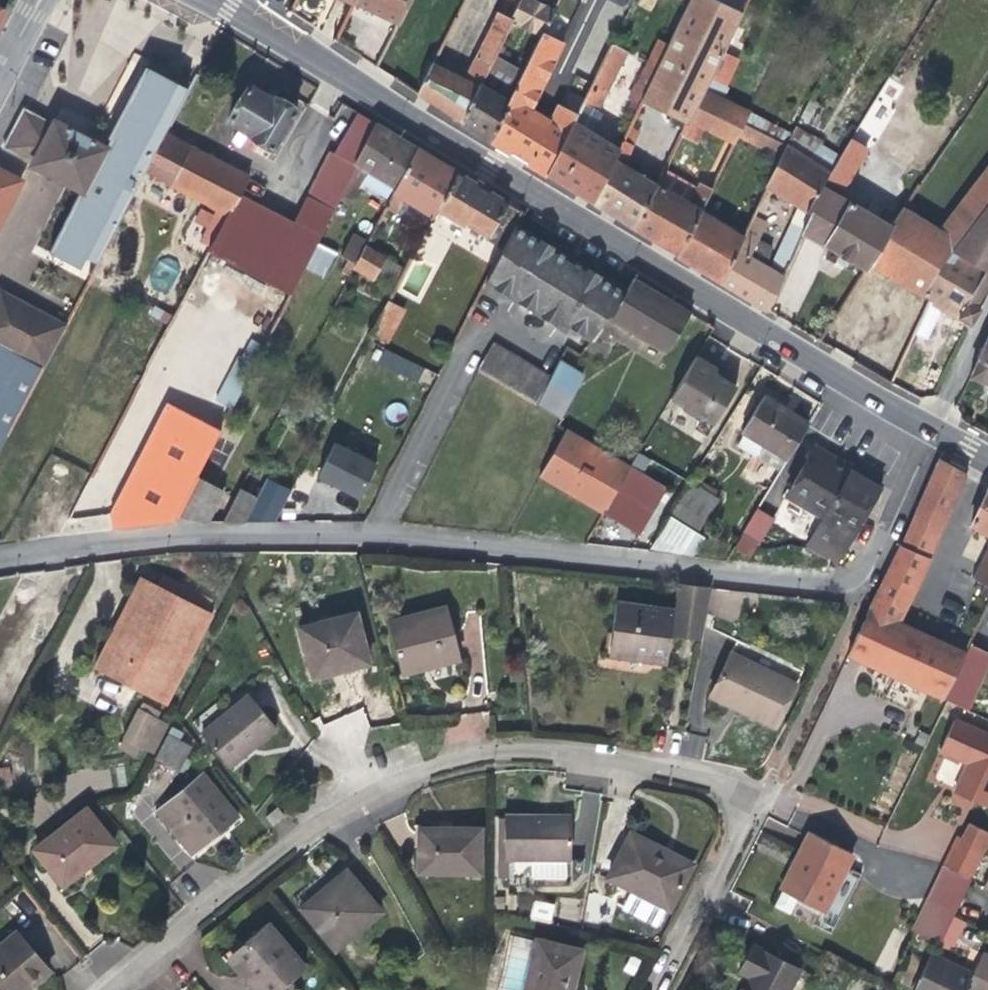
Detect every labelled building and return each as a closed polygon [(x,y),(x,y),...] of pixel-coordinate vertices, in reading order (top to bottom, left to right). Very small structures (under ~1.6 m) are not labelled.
[(353,3),(371,12),(382,17),(399,25),(411,0),(355,0),(353,3)] [(513,19),(542,33),(544,34),(551,19),(555,11),(532,0),(519,0),(513,13),(511,18),(513,19)] [(714,0),(690,0),(669,44),(658,66),(642,99),(643,99),(688,123),(703,91),(730,36),(735,26),(741,13),(714,0)] [(502,13),(511,18),(513,13),(504,8),(502,13)] [(513,19),(511,18),(502,13),(497,11),(464,79),(480,87),(496,55),(513,19)] [(378,25),(394,33),(399,25),(382,17),(378,25)] [(551,19),(544,34),(551,37),(558,22),(551,19)] [(735,26),(730,36),(738,40),(743,30),(735,26)] [(551,37),(544,34),(542,33),(523,71),(508,102),(489,140),(516,157),(547,176),(573,123),(578,114),(560,105),(558,104),(549,120),(530,111),(557,54),(562,42),(551,37)] [(669,44),(658,39),(647,61),(658,66),(669,44)] [(578,114),(573,123),(589,131),(628,52),(626,51),(612,44),(578,114)] [(496,55),(480,87),(508,102),(523,71),(496,55)] [(642,99),(658,66),(647,61),(628,98),(633,101),(629,107),(637,111),(643,99),(642,99)] [(462,123),(480,87),(464,79),(433,62),(416,94),(439,109),(462,123)] [(144,67),(103,146),(54,121),(53,124),(38,116),(27,138),(12,130),(2,148),(33,163),(32,165),(80,189),(48,251),(80,268),(86,257),(96,262),(90,273),(93,274),(126,210),(146,171),(144,170),(166,128),(186,89),(144,67)] [(905,86),(889,77),(879,93),(894,103),(905,86)] [(251,85),(228,121),(239,128),(234,138),(255,150),(260,141),(273,149),(297,110),(294,109),(295,107),(293,102),(284,97),(279,97),(278,99),(275,97),(274,99),(268,95),(251,85)] [(489,140),(508,102),(480,87),(462,123),(474,131),(489,140)] [(704,129),(734,143),(737,137),(744,123),(750,112),(703,91),(688,123),(681,136),(697,144),(704,129)] [(818,104),(810,99),(806,108),(801,117),(809,122),(818,104)] [(30,112),(23,108),(12,130),(27,138),(38,116),(30,112)] [(359,114),(332,153),(356,166),(377,124),(359,114)] [(589,131),(573,123),(547,176),(568,189),(592,204),(618,154),(620,151),(619,150),(589,131)] [(744,123),(737,137),(779,159),(786,145),(744,123)] [(395,187),(416,147),(377,124),(356,166),(353,173),(362,178),(366,169),(395,187)] [(786,145),(831,171),(839,157),(822,146),(824,143),(797,125),(786,145)] [(166,128),(144,170),(146,171),(228,214),(239,194),(248,176),(171,137),(174,132),(166,128)] [(823,184),(842,196),(871,149),(851,138),(839,157),(831,171),(823,184)] [(823,184),(831,171),(786,145),(779,159),(766,187),(767,187),(799,207),(807,211),(823,184)] [(396,213),(404,198),(433,216),(434,217),(438,209),(458,172),(437,160),(416,147),(395,187),(393,192),(394,193),(386,208),(396,213)] [(305,195),(334,210),(342,194),(353,173),(356,166),(332,153),(328,150),(305,195)] [(614,217),(635,230),(658,185),(622,163),(624,158),(618,154),(592,204),(614,217)] [(939,230),(957,242),(987,202),(987,165),(939,230)] [(20,181),(0,170),(0,219),(20,181)] [(659,245),(676,256),(699,212),(711,188),(699,182),(697,186),(665,170),(658,185),(635,230),(659,245)] [(438,209),(486,237),(507,202),(483,187),(458,172),(438,209)] [(353,173),(342,194),(351,198),(362,178),(353,173)] [(826,247),(852,202),(842,196),(823,184),(807,211),(810,213),(804,228),(801,233),(802,233),(826,247)] [(318,243),(334,210),(305,195),(292,221),(278,214),(239,194),(228,214),(208,251),(209,252),(290,294),(291,294),(306,266),(318,243)] [(863,208),(880,219),(884,210),(867,201),(863,208)] [(507,202),(486,237),(504,247),(515,224),(522,211),(507,202)] [(892,226),(880,219),(863,208),(852,202),(826,247),(836,253),(866,270),(867,271),(870,265),(892,226)] [(957,242),(944,260),(921,295),(928,299),(971,325),(980,308),(974,305),(969,302),(987,269),(987,202),(957,242)] [(799,207),(792,222),(804,228),(810,213),(807,211),(799,207)] [(944,260),(957,242),(939,230),(902,207),(892,226),(870,265),(901,283),(921,295),(944,260)] [(742,238),(699,212),(676,256),(696,268),(720,282),(743,238),(742,238)] [(753,215),(747,227),(761,234),(767,222),(753,215)] [(787,233),(800,239),(802,233),(801,233),(804,228),(792,222),(787,233)] [(568,256),(515,224),(504,247),(486,282),(565,330),(568,325),(590,340),(606,317),(624,290),(568,256)] [(787,267),(775,260),(772,265),(767,262),(769,257),(761,251),(765,243),(758,240),(761,234),(747,227),(742,238),(743,238),(720,282),(746,298),(766,311),(784,276),(787,267)] [(366,246),(369,242),(354,233),(341,256),(356,264),(366,246)] [(800,239),(787,233),(775,260),(787,267),(800,239)] [(318,243),(306,266),(324,275),(336,251),(318,243)] [(769,257),(773,246),(765,243),(761,251),(769,257)] [(378,272),(386,257),(366,246),(356,264),(354,268),(373,279),(378,272)] [(386,257),(378,272),(398,283),(406,268),(386,257)] [(969,302),(974,305),(987,281),(987,269),(969,302)] [(665,353),(690,312),(663,296),(633,278),(624,290),(606,317),(665,353)] [(44,364),(65,325),(0,290),(0,343),(44,364)] [(401,307),(389,301),(371,335),(386,342),(402,312),(401,307)] [(983,348),(982,348),(977,358),(978,358),(971,376),(987,383),(987,337),(983,348)] [(254,364),(263,345),(252,339),(242,358),(254,364)] [(551,377),(493,342),(477,369),(478,369),(536,404),(551,377)] [(44,364),(0,343),(0,450),(7,437),(6,436),(44,364)] [(423,367),(384,349),(378,361),(417,380),(423,367)] [(242,358),(239,356),(216,400),(233,409),(255,364),(254,364),(242,358)] [(671,398),(714,424),(736,388),(720,377),(713,373),(716,369),(696,357),(671,398)] [(583,373),(560,359),(551,377),(536,404),(536,405),(558,418),(583,373)] [(783,409),(763,397),(742,432),(745,433),(738,445),(779,471),(808,424),(783,409)] [(112,528),(173,521),(197,475),(221,429),(167,402),(110,514),(112,528)] [(631,466),(567,429),(539,475),(540,476),(603,513),(631,466)] [(376,464),(335,443),(319,474),(333,481),(343,486),(342,487),(359,496),(376,464)] [(844,467),(811,448),(784,498),(821,519),(807,543),(829,556),(836,560),(852,531),(854,532),(882,485),(851,467),(849,470),(844,467)] [(901,545),(927,558),(965,473),(941,460),(937,461),(901,545)] [(667,489),(631,466),(603,513),(622,524),(639,535),(667,489)] [(223,521),(236,497),(197,475),(173,521),(198,521),(223,521)] [(268,477),(257,496),(244,521),(275,521),(291,490),(268,477)] [(670,516),(698,533),(719,500),(710,494),(713,489),(699,481),(696,485),(690,482),(670,516)] [(244,521),(257,496),(241,487),(236,497),(223,521),(244,521)] [(970,525),(987,535),(987,490),(970,525)] [(773,518),(757,508),(742,534),(758,544),(773,518)] [(704,537),(698,533),(670,516),(650,549),(693,555),(704,537)] [(928,558),(927,558),(901,545),(899,544),(888,569),(869,609),(848,655),(943,698),(964,652),(946,644),(905,625),(908,618),(901,615),(928,558)] [(987,586),(987,553),(975,579),(987,585),(987,586)] [(164,575),(159,585),(205,609),(210,598),(186,586),(164,575)] [(159,585),(141,576),(95,667),(166,703),(212,612),(205,609),(159,585)] [(673,610),(670,635),(703,639),(710,588),(677,583),(673,610)] [(666,661),(670,635),(673,610),(616,602),(612,632),(614,632),(611,652),(634,655),(648,657),(648,659),(666,661)] [(460,658),(446,607),(389,622),(403,673),(426,667),(460,658)] [(369,663),(356,612),(300,627),(307,655),(309,655),(314,675),(338,669),(351,665),(352,667),(369,663)] [(968,643),(971,638),(953,629),(946,644),(964,652),(968,643)] [(737,640),(730,654),(760,667),(766,653),(737,640)] [(967,710),(987,665),(987,653),(968,643),(964,652),(943,698),(967,710)] [(760,667),(730,654),(710,696),(742,711),(776,727),(796,684),(760,667)] [(227,713),(202,734),(229,766),(253,747),(276,728),(249,695),(227,713)] [(202,734),(227,713),(218,702),(192,722),(202,734)] [(142,703),(139,709),(157,718),(160,712),(142,703)] [(157,718),(139,709),(124,739),(140,746),(153,753),(168,723),(157,718)] [(987,801),(987,736),(954,720),(940,751),(968,763),(955,793),(986,807),(987,801)] [(686,732),(679,753),(700,759),(706,738),(686,732)] [(156,757),(156,758),(180,770),(192,745),(168,733),(156,757)] [(140,746),(124,739),(120,747),(136,754),(140,746)] [(147,774),(171,786),(180,770),(156,758),(147,774)] [(203,773),(156,811),(192,854),(217,834),(239,816),(203,773)] [(284,815),(277,807),(266,817),(273,825),(284,815)] [(91,863),(114,844),(86,809),(35,849),(63,884),(91,863)] [(532,858),(566,858),(571,858),(571,819),(549,819),(540,819),(540,816),(505,816),(504,858),(532,858)] [(987,844),(987,832),(969,823),(962,838),(957,835),(943,865),(971,878),(987,844)] [(419,871),(479,872),(480,829),(460,828),(448,828),(448,832),(420,832),(419,871)] [(780,889),(781,890),(796,898),(823,911),(853,854),(810,831),(794,861),(780,889)] [(634,890),(665,906),(670,908),(691,867),(664,853),(665,851),(659,848),(631,833),(609,877),(634,890)] [(566,877),(566,858),(532,858),(532,877),(566,877)] [(946,931),(952,918),(971,878),(943,865),(911,931),(940,944),(946,931)] [(321,891),(301,908),(335,949),(381,912),(347,870),(321,891)] [(656,924),(665,906),(634,890),(625,908),(656,924)] [(789,913),(796,898),(781,890),(774,905),(789,913)] [(532,900),(530,920),(552,922),(554,902),(532,900)] [(946,931),(957,936),(963,923),(952,918),(946,931)] [(268,923),(254,935),(245,942),(246,944),(231,956),(256,986),(254,987),(257,989),(278,989),(305,967),(268,923)] [(0,946),(0,989),(25,989),(49,970),(16,932),(0,946)] [(539,940),(510,933),(497,989),(527,989),(539,940)] [(254,987),(256,986),(231,956),(246,944),(245,942),(242,939),(222,956),(251,989),(254,987)] [(527,989),(574,989),(575,987),(572,986),(575,975),(581,950),(539,940),(527,989)] [(799,969),(752,945),(743,963),(739,971),(750,977),(743,989),(788,989),(799,969)] [(965,989),(987,989),(987,956),(983,953),(973,974),(965,989)] [(973,974),(963,969),(931,954),(914,989),(965,989),(973,974)]
